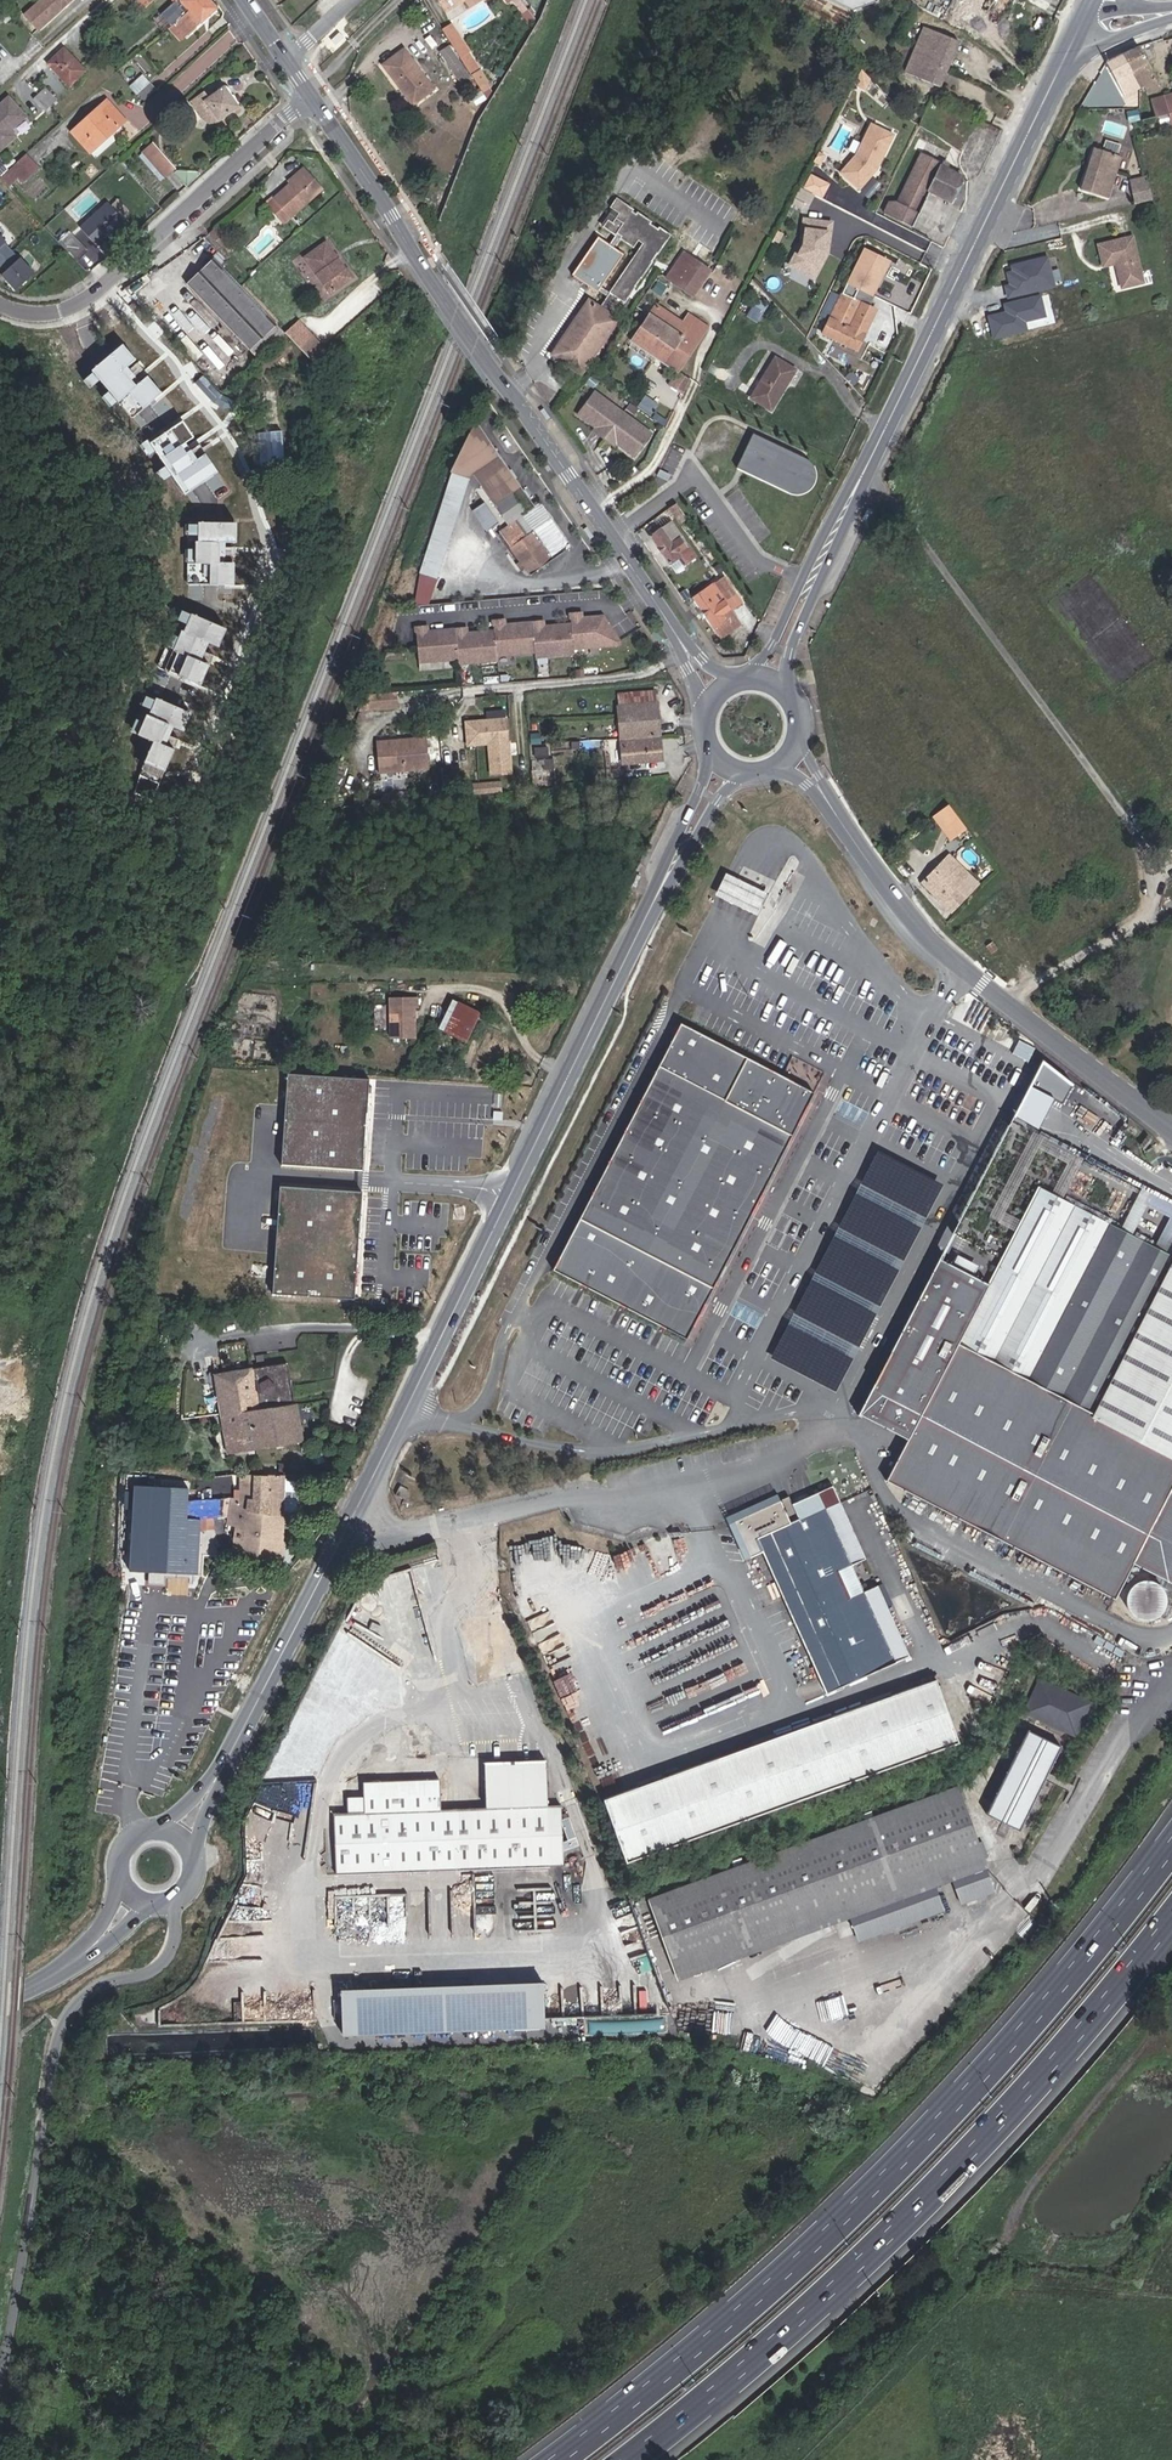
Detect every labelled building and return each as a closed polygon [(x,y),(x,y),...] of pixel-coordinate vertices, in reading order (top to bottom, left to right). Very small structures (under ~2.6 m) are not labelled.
[(25,16),(38,30),(62,8),(60,5),(65,0),(42,0),(25,16)] [(177,3),(180,1),(185,7),(189,10),(200,0),(174,0),(177,3)] [(176,22),(188,35),(217,7),(211,0),(200,0),(189,10),(176,22)] [(445,12),(464,0),(438,0),(445,12)] [(877,2),(877,0),(830,0),(853,11),(877,2)] [(185,7),(180,1),(177,3),(176,4),(182,10),(185,7)] [(448,12),(452,18),(468,7),(464,1),(448,12)] [(14,17),(8,11),(1,17),(7,23),(14,17)] [(454,25),(443,31),(451,43),(472,75),(485,96),(490,83),(454,25)] [(924,27),(904,72),(937,87),(957,42),(924,27)] [(10,55),(0,43),(0,64),(10,55)] [(472,75),(451,43),(440,50),(461,82),(472,75)] [(1160,88),(1138,47),(1121,56),(1139,89),(1144,86),(1149,94),(1160,88)] [(407,88),(417,102),(434,90),(405,48),(383,63),(403,91),(407,88)] [(61,50),(45,66),(68,89),(84,73),(61,50)] [(1139,89),(1121,56),(1107,64),(1125,96),(1139,89)] [(871,80),(863,71),(855,85),(866,90),(871,80)] [(138,93),(145,100),(157,90),(150,82),(138,93)] [(204,92),(190,101),(201,117),(205,121),(207,122),(210,123),(214,122),(218,121),(238,107),(225,87),(209,98),(204,92)] [(48,110),(57,102),(45,88),(31,101),(44,114),(48,110)] [(413,104),(417,102),(407,88),(403,91),(413,104)] [(1169,113),(1164,95),(1151,99),(1155,117),(1169,113)] [(27,116),(9,97),(0,105),(0,150),(16,135),(9,127),(12,124),(14,127),(27,116)] [(107,100),(71,133),(90,153),(126,121),(107,100)] [(60,105),(57,102),(48,110),(51,113),(60,105)] [(1139,109),(1130,112),(1132,122),(1142,120),(1139,109)] [(857,157),(850,166),(856,172),(849,180),(861,191),(873,177),(871,176),(876,170),(879,171),(896,137),(873,126),(857,157)] [(1101,154),(1092,151),(1087,170),(1090,171),(1089,175),(1086,174),(1080,193),(1107,201),(1119,159),(1115,158),(1118,148),(1104,144),(1101,154)] [(171,169),(149,146),(141,153),(163,176),(171,169)] [(942,163),(922,153),(920,152),(897,200),(889,202),(883,213),(912,227),(929,192),(951,202),(963,178),(947,169),(950,164),(943,160),(942,163)] [(39,168),(26,154),(11,168),(19,177),(23,182),(39,168)] [(849,180),(856,172),(850,166),(842,174),(849,180)] [(9,185),(19,177),(11,168),(1,176),(9,185)] [(289,182),(291,184),(293,186),(308,173),(304,169),(289,182)] [(172,176),(183,188),(195,177),(192,174),(176,172),(172,176)] [(293,186),(291,184),(276,198),(292,217),(322,190),(308,173),(293,186)] [(1149,186),(1147,177),(1131,181),(1133,190),(1149,186)] [(1133,190),(1136,204),(1152,200),(1149,186),(1133,190)] [(644,244),(600,308),(607,312),(617,297),(626,303),(637,287),(636,286),(641,278),(642,279),(654,263),(653,262),(658,254),(659,255),(673,236),(661,228),(660,230),(652,225),(653,222),(639,213),(638,215),(634,212),(635,210),(619,198),(612,208),(621,214),(618,218),(614,216),(606,228),(615,235),(609,244),(599,237),(573,274),(597,291),(623,253),(616,248),(622,239),(635,249),(640,241),(644,244)] [(81,227),(98,245),(126,219),(110,201),(81,227)] [(833,222),(807,219),(805,240),(807,241),(796,262),(817,273),(830,249),(827,248),(828,241),(831,241),(833,222)] [(934,231),(917,222),(913,230),(930,239),(934,231)] [(90,249),(70,229),(59,240),(78,260),(90,249)] [(8,243),(9,242),(0,232),(0,266),(6,273),(4,275),(18,290),(37,272),(23,257),(22,258),(8,243)] [(1140,282),(1131,236),(1096,244),(1100,265),(1115,262),(1116,266),(1114,267),(1118,287),(1140,282)] [(355,280),(327,240),(304,257),(332,297),(355,280)] [(796,262),(807,241),(805,240),(793,261),(796,262)] [(667,278),(675,283),(692,258),(684,253),(667,278)] [(1050,255),(1002,266),(1009,297),(1057,286),(1050,255)] [(215,258),(188,284),(250,351),(278,325),(215,258)] [(692,258),(675,283),(693,295),(710,271),(692,258)] [(869,308),(874,297),(847,283),(822,334),(857,351),(877,311),(869,308)] [(1005,310),(987,314),(993,339),(1029,331),(1027,321),(1047,317),(1042,293),(1003,302),(1005,310)] [(590,300),(552,355),(581,375),(619,320),(607,312),(600,308),(590,300)] [(683,324),(656,305),(649,316),(681,337),(664,361),(675,370),(678,372),(701,336),(683,324)] [(689,315),(683,324),(701,336),(708,327),(689,315)] [(681,337),(649,316),(633,340),(664,361),(681,337)] [(286,333),(313,363),(328,349),(300,320),(286,333)] [(123,342),(92,370),(131,416),(161,390),(148,374),(141,380),(128,365),(136,357),(123,342)] [(776,358),(750,399),(772,411),(796,371),(776,358)] [(682,395),(690,380),(678,372),(675,370),(665,384),(682,395)] [(286,464),(278,390),(255,392),(259,429),(258,429),(260,451),(254,456),(255,464),(262,467),(286,464)] [(651,434),(596,392),(578,415),(596,428),(599,430),(597,433),(611,444),(613,441),(616,444),(634,457),(651,434)] [(647,396),(641,405),(653,411),(658,402),(647,396)] [(182,418),(148,442),(185,493),(215,470),(203,453),(190,463),(178,446),(194,434),(182,418)] [(532,573),(572,545),(541,501),(535,504),(476,419),(449,471),(452,471),(419,572),(439,578),(471,477),(473,475),(489,498),(473,509),(488,531),(503,518),(508,524),(499,532),(532,573)] [(752,433),(736,467),(806,499),(821,465),(752,433)] [(680,525),(688,519),(676,503),(668,509),(680,525)] [(662,527),(656,518),(644,527),(670,564),(678,557),(683,564),(695,556),(688,544),(685,546),(678,537),(671,542),(668,538),(675,533),(667,523),(662,527)] [(207,564),(207,585),(233,585),(233,561),(222,561),(222,543),(234,544),(234,523),(184,522),(184,535),(193,535),(193,564),(207,564)] [(671,542),(678,537),(675,533),(668,538),(671,542)] [(679,558),(671,564),(676,572),(684,566),(679,558)] [(713,587),(724,602),(728,599),(717,584),(713,587)] [(713,587),(712,585),(693,598),(719,636),(739,623),(724,602),(713,587)] [(213,648),(223,624),(178,606),(174,617),(181,619),(176,633),(168,630),(162,643),(182,650),(173,672),(200,682),(213,648)] [(573,649),(619,646),(618,643),(603,618),(594,618),(594,623),(582,624),(581,614),(570,615),(571,625),(556,626),(556,631),(544,631),(543,621),(517,623),(517,628),(505,629),(504,619),(493,619),(494,629),(479,630),(479,635),(467,636),(467,626),(440,627),(440,633),(428,633),(427,623),(416,624),(418,658),(457,655),(457,660),(496,658),(496,653),(534,651),(534,656),(573,654),(573,649)] [(148,737),(139,757),(165,768),(174,746),(171,744),(185,708),(143,691),(138,702),(141,703),(130,730),(148,737)] [(618,696),(622,739),(660,737),(655,693),(618,696)] [(368,710),(367,695),(362,696),(356,711),(368,710)] [(511,773),(506,718),(465,722),(467,744),(488,742),(491,774),(511,773)] [(427,766),(424,737),(402,739),(402,743),(398,743),(398,740),(376,741),(379,770),(427,766)] [(660,737),(622,739),(625,764),(663,760),(660,737)] [(534,755),(534,769),(554,769),(554,755),(534,755)] [(158,774),(161,767),(145,761),(142,768),(158,774)] [(503,793),(502,782),(475,785),(475,795),(501,793),(503,793)] [(966,827),(948,804),(938,812),(938,813),(933,816),(950,839),(966,827)] [(949,855),(922,882),(951,912),(965,897),(955,887),(968,874),(949,855)] [(743,879),(726,871),(716,892),(732,900),(757,912),(767,891),(743,879)] [(632,888),(638,876),(633,874),(627,886),(630,887),(632,888)] [(424,1039),(422,1008),(424,1008),(424,998),(395,999),(397,1040),(424,1039)] [(479,1013),(459,1004),(446,1030),(466,1041),(479,1013)] [(809,1094),(673,1028),(551,1278),(688,1344),(809,1094)] [(367,1077),(289,1071),(281,1163),(365,1168),(367,1077)] [(863,1415),(912,1443),(891,1484),(1117,1602),(1136,1565),(1159,1577),(1156,1583),(1151,1582),(1142,1583),(1137,1588),(1132,1594),(1131,1601),(1132,1609),(1137,1615),(1143,1620),(1150,1621),(1158,1620),(1164,1615),(1169,1609),(1170,1602),(1169,1594),(1164,1587),(1163,1586),(1165,1580),(1171,1584),(1171,1461),(1093,1420),(1171,1268),(1171,1256),(1158,1243),(1036,1184),(988,1282),(939,1258),(909,1321),(863,1415)] [(362,1190),(283,1185),(274,1295),(356,1299),(362,1190)] [(1093,1420),(1171,1461),(1171,1268),(1093,1420)] [(289,1363),(215,1374),(227,1453),(301,1442),(289,1363)] [(314,1477),(332,1478),(332,1469),(314,1468),(314,1477)] [(239,1498),(230,1498),(229,1523),(243,1525),(239,1554),(281,1559),(284,1476),(241,1474),(239,1498)] [(839,1572),(852,1567),(827,1511),(841,1505),(833,1486),(792,1505),(789,1497),(760,1510),(762,1515),(752,1520),(750,1515),(734,1522),(750,1558),(763,1552),(777,1582),(770,1585),(776,1598),(783,1596),(826,1693),(909,1657),(887,1606),(878,1587),(864,1593),(850,1599),(839,1572)] [(866,1560),(841,1505),(827,1511),(852,1567),(866,1560)] [(760,1510),(750,1515),(752,1520),(762,1515),(760,1510)] [(187,1531),(184,1571),(201,1572),(203,1542),(205,1543),(206,1533),(187,1531)] [(864,1593),(852,1567),(839,1572),(850,1599),(864,1593)] [(878,1587),(887,1606),(892,1604),(883,1584),(878,1587)] [(938,1673),(593,1794),(617,1857),(963,1741),(938,1673)] [(1090,1743),(1111,1713),(1064,1681),(1044,1710),(1090,1743)] [(1074,1750),(1043,1728),(989,1805),(1020,1827),(1052,1781),(1056,1775),(1074,1750)] [(336,1875),(550,1867),(547,1807),(546,1760),(484,1763),(486,1808),(441,1810),(440,1794),(363,1797),(364,1812),(334,1814),(336,1875)] [(1078,1791),(1056,1775),(1052,1781),(1075,1797),(1078,1791)] [(923,1905),(913,1876),(928,1870),(939,1900),(974,1887),(963,1858),(981,1851),(958,1787),(647,1899),(672,1964),(843,1902),(854,1931),(923,1905)] [(339,2030),(543,2028),(542,1982),(339,1984),(339,2030)] [(666,2016),(589,2017),(589,2031),(666,2031),(666,2016)]
